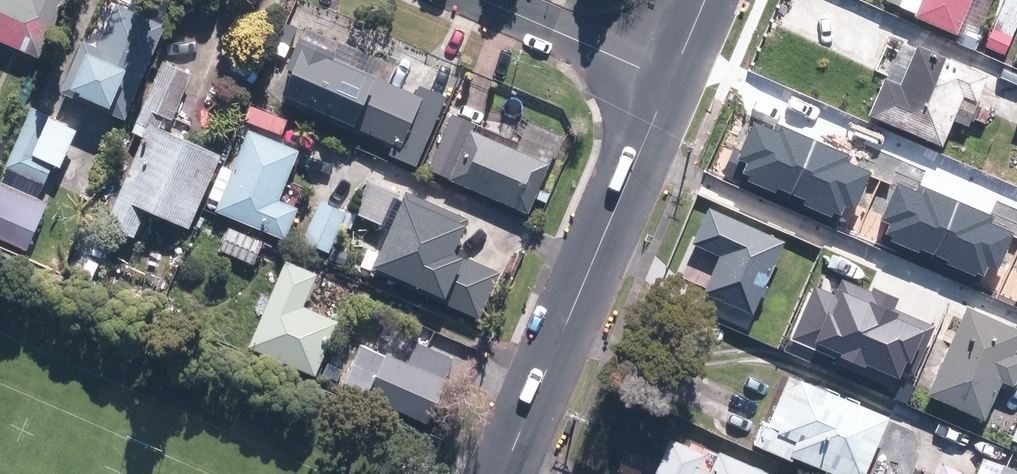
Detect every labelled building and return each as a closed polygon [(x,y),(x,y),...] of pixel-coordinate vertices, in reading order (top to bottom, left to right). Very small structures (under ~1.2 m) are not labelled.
[(71,0),(0,0),(0,36),(48,56),(71,0)] [(123,0),(120,0),(101,43),(87,37),(64,88),(128,117),(171,22),(123,0)] [(904,4),(921,11),(918,15),(960,33),(975,0),(906,0),(904,4)] [(1016,28),(1016,0),(1009,0),(988,44),(1006,52),(1016,28)] [(424,81),(420,89),(384,74),(385,70),(341,52),(341,50),(306,35),(294,62),(300,64),(287,93),(398,139),(393,151),(422,163),(452,93),(424,81)] [(955,121),(970,127),(973,119),(977,121),(983,107),(976,103),(988,75),(918,44),(900,85),(885,78),(869,116),(944,148),(955,121)] [(196,224),(227,151),(174,130),(198,72),(164,59),(134,132),(145,136),(108,225),(136,236),(150,205),(196,224)] [(83,126),(56,113),(37,105),(0,186),(0,234),(32,249),(53,201),(42,196),(57,163),(65,166),(83,126)] [(532,210),(553,164),(566,134),(533,119),(521,147),(476,127),(454,174),(532,210)] [(778,188),(792,194),(815,140),(782,126),(779,133),(754,122),(738,158),(748,163),(743,173),(749,176),(747,181),(776,194),(778,188)] [(227,162),(213,195),(223,199),(219,207),(290,236),(304,204),(284,196),(304,148),(254,127),(238,167),(227,162)] [(804,206),(832,218),(834,213),(841,216),(845,206),(854,210),(871,172),(847,161),(849,155),(815,140),(792,194),(806,201),(804,206)] [(390,222),(404,191),(372,177),(358,207),(390,222)] [(921,249),(934,255),(958,201),(924,186),(921,193),(897,183),(881,219),(890,223),(885,234),(891,236),(889,241),(918,254),(921,249)] [(446,307),(483,322),(506,268),(470,253),(471,252),(460,247),(474,215),(411,189),(381,261),(452,291),(446,307)] [(946,266),(974,278),(976,273),(983,276),(988,266),(997,270),(1013,232),(989,222),(992,216),(958,201),(934,255),(948,261),(946,266)] [(698,309),(747,330),(762,297),(765,298),(769,288),(766,287),(786,242),(709,208),(692,245),(720,257),(698,309)] [(258,263),(268,239),(233,223),(222,248),(258,263)] [(96,278),(111,245),(86,234),(71,267),(96,278)] [(321,371),(344,316),(310,302),(324,270),(291,256),(254,342),(321,371)] [(866,365),(899,379),(903,371),(914,376),(936,326),(894,308),(898,298),(874,288),(873,292),(842,279),(835,295),(815,286),(791,339),(836,359),(839,352),(843,354),(841,358),(865,368),(866,365)] [(986,422),(1003,382),(1013,386),(1016,377),(1016,356),(1015,355),(1016,351),(1016,328),(966,307),(928,397),(986,422)] [(430,425),(460,357),(421,339),(412,361),(363,339),(342,386),(430,425)] [(773,425),(804,437),(798,451),(856,473),(869,473),(894,413),(794,373),(773,425)] [(783,471),(723,446),(721,452),(678,434),(660,473),(781,473),(783,471)]
